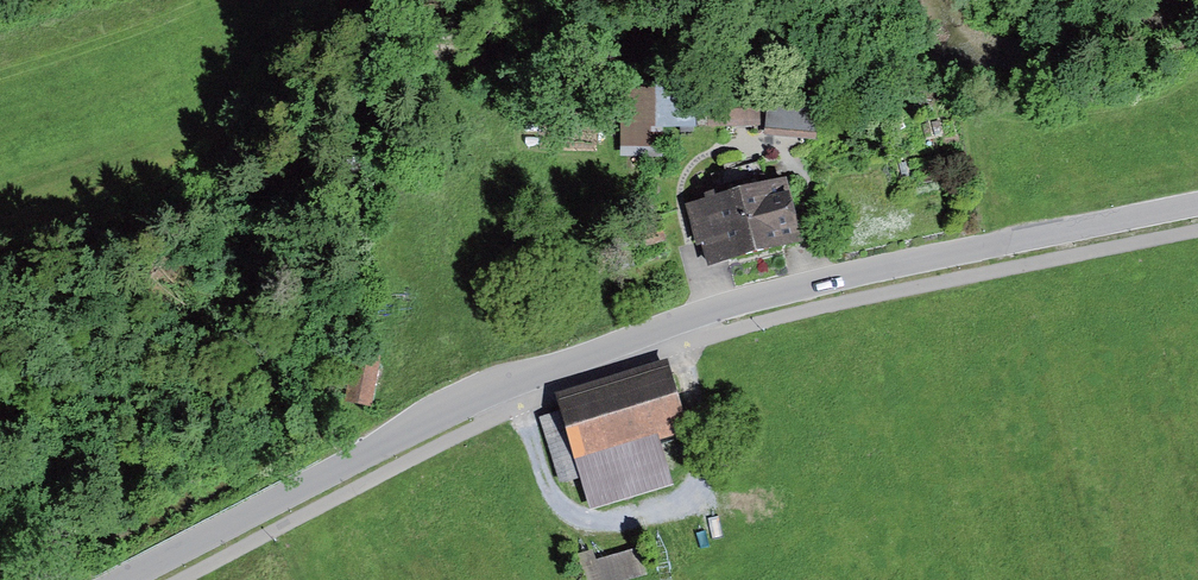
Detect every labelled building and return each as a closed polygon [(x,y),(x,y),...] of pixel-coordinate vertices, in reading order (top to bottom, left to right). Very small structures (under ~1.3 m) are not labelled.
[(620,92),(620,148),(650,148),(650,128),(698,129),(698,82),(655,82),(655,92),(620,92)] [(820,103),(768,99),(766,137),(818,141),(820,103)] [(760,125),(760,111),(706,111),(706,126),(760,125)] [(733,169),(758,258),(802,246),(785,182),(767,187),(760,162),(733,169)] [(721,200),(690,208),(705,272),(758,258),(733,169),(715,175),(721,200)] [(381,359),(358,355),(347,408),(371,412),(381,359)] [(669,371),(554,404),(557,418),(544,421),(562,486),(580,481),(589,513),(677,488),(662,437),(685,430),(669,371)] [(578,555),(585,579),(629,579),(646,575),(639,550),(595,562),(592,551),(578,555)]
